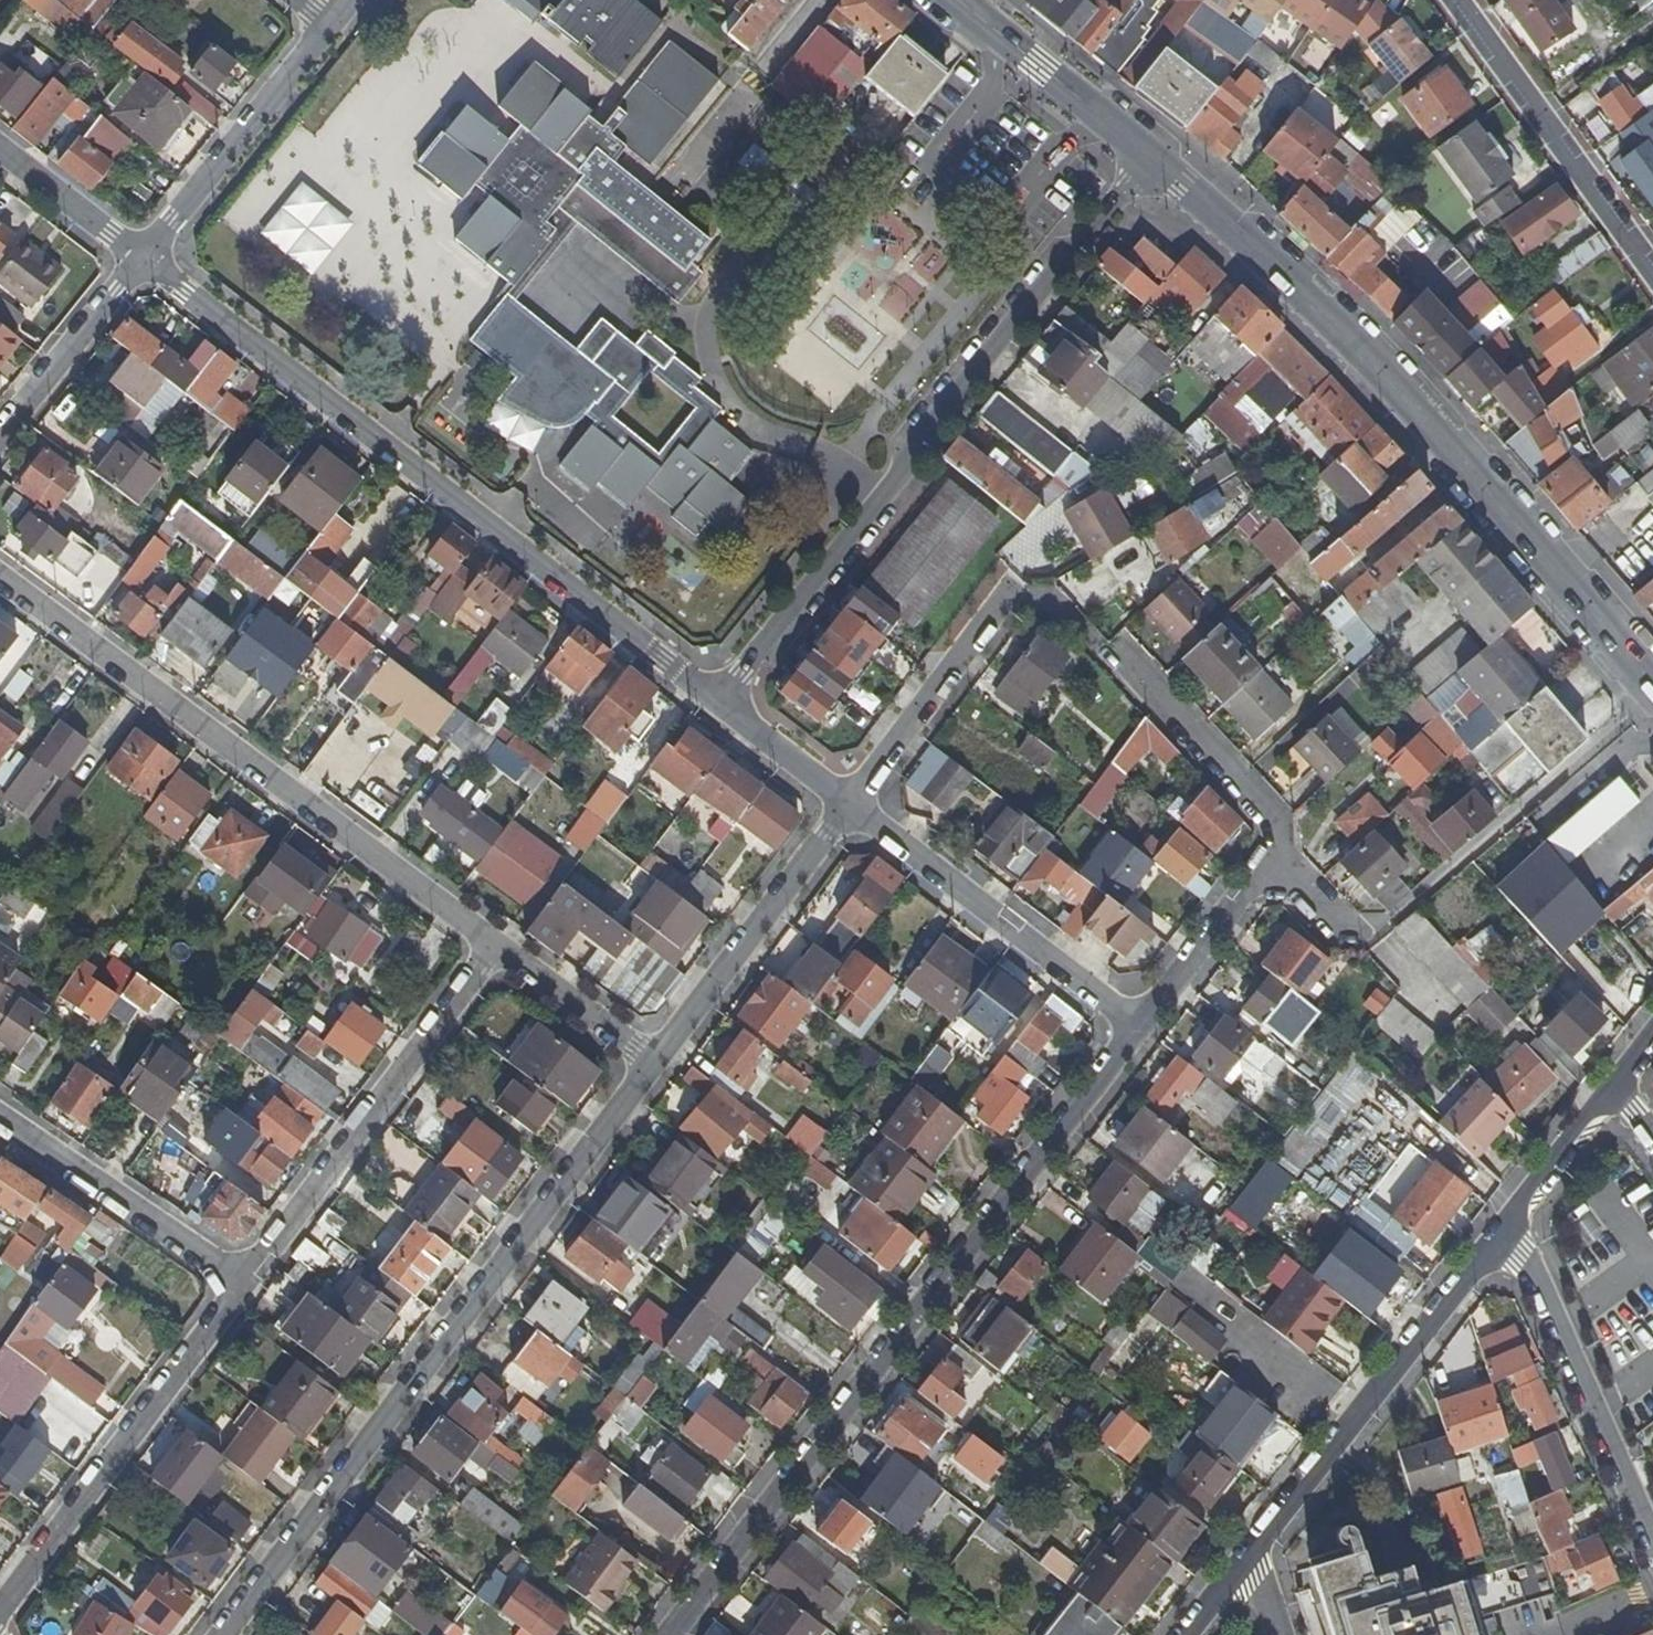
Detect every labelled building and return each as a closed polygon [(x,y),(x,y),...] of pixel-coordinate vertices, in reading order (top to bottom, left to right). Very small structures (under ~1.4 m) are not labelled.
[(69,31),(79,18),(56,0),(26,0),(67,33),(69,31)] [(79,18),(92,29),(116,0),(56,0),(79,18)] [(536,23),(543,14),(581,45),(587,37),(595,43),(589,51),(620,77),(664,22),(641,4),(644,0),(507,0),(536,23)] [(709,6),(704,12),(747,47),(785,0),(754,0),(751,3),(747,0),(741,0),(735,7),(742,14),(733,25),(709,6)] [(821,27),(773,88),(824,129),(864,80),(899,36),(914,16),(894,0),(843,0),(829,18),(841,27),(845,23),(853,29),(857,25),(862,29),(849,44),(850,45),(847,49),(821,27)] [(1083,0),(1032,0),(1029,3),(1093,54),(1135,0),(1111,0),(1110,1),(1109,0),(1098,0),(1092,7),(1083,0)] [(1093,54),(1117,75),(1145,40),(1143,39),(1147,35),(1143,31),(1139,35),(1134,31),(1144,17),(1140,15),(1152,0),(1135,0),(1093,54)] [(1121,78),(1135,89),(1204,1),(1202,0),(1178,0),(1180,1),(1161,25),(1162,26),(1121,78)] [(1153,8),(1157,12),(1165,1),(1170,5),(1174,0),(1159,0),(1153,8)] [(1230,20),(1258,40),(1286,0),(1241,0),(1243,1),(1230,20)] [(1348,43),(1357,30),(1373,6),(1366,1),(1364,0),(1286,0),(1340,37),(1348,43)] [(1398,21),(1381,0),(1378,0),(1373,6),(1357,30),(1401,83),(1401,84),(1432,57),(1401,19),(1398,21)] [(1545,0),(1504,0),(1542,51),(1568,32),(1545,0)] [(1644,9),(1648,6),(1652,3),(1652,0),(1637,0),(1644,9)] [(1224,60),(1236,68),(1247,53),(1258,40),(1230,20),(1209,5),(1204,1),(1135,89),(1188,128),(1203,109),(1213,97),(1220,88),(1187,63),(1196,51),(1181,40),(1190,29),(1227,56),(1224,60)] [(79,18),(69,31),(81,42),(92,29),(79,18)] [(116,43),(127,28),(117,21),(105,35),(116,43)] [(127,28),(116,43),(171,85),(183,71),(179,68),(183,62),(141,31),(137,36),(127,28)] [(864,80),(912,120),(946,78),(948,76),(899,36),(864,80)] [(711,520),(726,532),(752,500),(728,481),(730,479),(754,450),(715,418),(724,408),(697,386),(704,378),(676,355),(665,368),(619,330),(593,361),(569,342),(567,345),(534,315),(516,301),(578,223),(596,238),(631,265),(679,305),(704,274),(692,264),(711,241),(674,212),(639,184),(614,163),(626,148),(650,166),(720,80),(672,41),(607,123),(534,64),(498,109),(521,128),(509,143),(466,109),(419,166),(463,201),(476,185),(491,197),(456,240),(464,247),(514,287),(469,341),(515,378),(495,403),(541,430),(547,431),(554,432),(560,431),(567,430),(573,427),(578,424),(582,421),(585,417),(588,414),(594,419),(560,464),(592,490),(598,481),(630,507),(648,484),(678,508),(672,515),(698,536),(711,520)] [(229,75),(237,64),(211,43),(196,62),(192,66),(197,70),(194,73),(215,91),(229,75)] [(31,104),(44,89),(21,71),(17,77),(14,75),(21,65),(10,57),(3,66),(1,65),(0,66),(0,106),(14,118),(28,101),(31,104)] [(237,64),(229,75),(240,84),(251,71),(239,62),(237,64)] [(1447,68),(1405,99),(1431,135),(1474,105),(1447,68)] [(1591,88),(1623,133),(1646,116),(1651,113),(1639,97),(1633,101),(1613,72),(1591,88)] [(160,145),(190,107),(164,86),(149,75),(120,112),(160,145)] [(34,146),(74,96),(52,78),(44,89),(31,104),(12,129),(34,146)] [(1207,113),(1203,109),(1188,128),(1187,129),(1226,159),(1243,138),(1230,127),(1253,100),(1227,79),(1220,88),(1213,97),(1217,101),(1207,113)] [(1217,101),(1213,97),(1203,109),(1207,113),(1217,101)] [(201,98),(192,109),(212,125),(221,114),(201,98)] [(90,189),(130,140),(80,101),(72,111),(83,119),(57,148),(54,146),(47,156),(90,189)] [(1337,143),(1330,138),(1303,115),(1297,111),(1264,151),(1305,183),(1327,156),(1337,143)] [(1594,141),(1608,135),(1600,115),(1586,121),(1594,141)] [(1330,138),(1337,143),(1341,139),(1349,129),(1355,122),(1348,116),(1330,138)] [(1489,134),(1478,119),(1438,148),(1478,202),(1498,188),(1519,173),(1509,160),(1511,158),(1493,131),(1489,134)] [(1366,144),(1349,129),(1341,139),(1359,154),(1366,144)] [(751,143),(735,160),(756,179),(772,162),(751,143)] [(1647,143),(1623,161),(1652,202),(1652,150),(1647,143)] [(1351,176),(1327,156),(1305,183),(1279,214),(1327,258),(1351,232),(1337,219),(1341,215),(1324,200),(1341,178),(1345,182),(1351,176)] [(302,183),(259,234),(311,277),(354,226),(302,183)] [(1476,211),(1487,227),(1525,202),(1513,185),(1501,193),(1482,207),(1476,211)] [(1559,186),(1506,224),(1525,249),(1536,240),(1539,244),(1580,214),(1559,186)] [(1501,193),(1498,188),(1478,202),(1482,207),(1501,193)] [(1386,216),(1375,206),(1351,232),(1327,258),(1366,292),(1391,317),(1408,300),(1375,268),(1388,254),(1386,252),(1374,240),(1378,235),(1373,230),(1386,216)] [(895,234),(883,250),(897,260),(917,233),(888,212),(880,223),(895,234)] [(14,236),(0,225),(0,253),(14,236)] [(1556,265),(1567,279),(1610,247),(1600,232),(1556,265)] [(1146,265),(1164,281),(1177,266),(1144,237),(1131,253),(1139,260),(1133,267),(1111,250),(1099,265),(1146,302),(1154,293),(1159,288),(1140,272),(1146,265)] [(25,242),(15,255),(0,275),(0,282),(3,284),(34,308),(63,271),(25,242)] [(934,272),(946,256),(931,245),(920,262),(934,272)] [(1185,323),(1226,276),(1194,247),(1177,266),(1164,281),(1159,288),(1154,293),(1185,323)] [(1140,272),(1159,288),(1164,281),(1146,265),(1140,272)] [(903,276),(882,306),(900,318),(921,288),(903,276)] [(1428,287),(1424,292),(1393,324),(1445,381),(1447,379),(1479,351),(1500,332),(1516,318),(1481,279),(1447,308),(1428,287)] [(1189,344),(1233,383),(1258,356),(1283,329),(1239,288),(1189,344)] [(1582,329),(1569,312),(1551,290),(1531,305),(1550,328),(1535,340),(1554,366),(1566,358),(1573,367),(1598,349),(1582,329)] [(0,304),(0,324),(14,335),(26,319),(2,300),(0,304)] [(1569,312),(1582,329),(1595,320),(1581,303),(1569,312)] [(1112,342),(1067,305),(1054,320),(1100,356),(1109,345),(1112,342)] [(127,321),(123,318),(109,335),(114,338),(127,321)] [(1023,359),(1144,455),(1160,453),(1169,452),(1184,436),(1165,421),(1159,416),(1144,404),(1139,400),(1113,378),(1094,363),(1100,356),(1054,320),(1023,359)] [(147,336),(127,321),(114,338),(132,352),(167,379),(185,392),(217,349),(206,340),(186,366),(165,350),(153,341),(147,336)] [(21,340),(14,335),(0,324),(0,366),(21,340)] [(1611,359),(1641,399),(1652,390),(1652,328),(1611,359)] [(1284,420),(1307,443),(1329,466),(1337,459),(1338,459),(1374,424),(1357,406),(1283,329),(1258,356),(1233,383),(1210,408),(1224,421),(1236,409),(1260,432),(1297,394),(1304,401),(1293,411),(1284,420)] [(147,336),(153,341),(157,335),(151,331),(147,336)] [(1113,378),(1128,361),(1109,345),(1100,356),(1094,363),(1113,378)] [(225,375),(229,369),(235,362),(217,349),(185,392),(235,431),(250,412),(226,393),(222,398),(213,391),(225,375)] [(1494,367),(1479,351),(1447,379),(1478,417),(1497,400),(1522,430),(1546,409),(1522,368),(1521,366),(1505,380),(1497,372),(1502,368),(1498,363),(1494,367)] [(145,407),(167,379),(132,352),(111,381),(145,407)] [(1155,383),(1128,361),(1113,378),(1139,400),(1155,383)] [(1532,362),(1522,368),(1546,409),(1555,401),(1532,362)] [(235,374),(229,369),(225,375),(231,380),(235,374)] [(1546,409),(1522,430),(1504,445),(1539,484),(1578,532),(1610,505),(1594,485),(1574,461),(1583,455),(1570,432),(1560,439),(1554,428),(1580,411),(1571,389),(1555,401),(1546,409)] [(1094,469),(998,390),(979,414),(1058,480),(1069,488),(1094,469)] [(1612,404),(1584,423),(1593,445),(1609,434),(1610,433),(1625,422),(1612,404)] [(1236,409),(1224,421),(1248,444),(1260,432),(1236,409)] [(1164,410),(1159,416),(1165,421),(1170,415),(1164,410)] [(1641,411),(1625,422),(1610,433),(1626,453),(1652,432),(1652,427),(1641,411)] [(1371,494),(1407,460),(1374,424),(1338,459),(1318,479),(1351,512),(1371,494)] [(1618,446),(1609,434),(1593,445),(1602,458),(1618,446)] [(288,468),(301,451),(282,437),(270,454),(258,445),(231,480),(262,503),(288,468)] [(1039,503),(959,438),(944,457),(1025,525),(1069,488),(1058,480),(1039,503)] [(122,439),(95,475),(135,505),(162,469),(122,439)] [(280,496),(325,529),(328,525),(361,481),(317,448),(280,496)] [(35,499),(33,501),(37,505),(49,513),(76,478),(62,468),(65,464),(46,449),(17,486),(35,499)] [(1206,475),(1213,488),(1241,471),(1230,455),(1204,471),(1206,475)] [(1608,474),(1623,493),(1636,482),(1621,463),(1608,474)] [(1637,483),(1651,500),(1652,498),(1652,470),(1637,483)] [(1325,581),(1432,488),(1417,471),(1337,540),(1314,560),(1311,557),(1310,563),(1325,581)] [(1624,494),(1623,493),(1608,474),(1594,485),(1610,505),(1624,494)] [(1213,488),(1206,475),(1183,489),(1191,502),(1213,488)] [(952,482),(868,585),(893,607),(902,614),(913,624),(998,519),(952,482)] [(1065,513),(1094,560),(1136,535),(1107,488),(1065,513)] [(1184,507),(1184,506),(1176,511),(1151,526),(1171,562),(1205,541),(1188,513),(1204,503),(1206,508),(1221,499),(1215,489),(1184,507)] [(1168,498),(1176,511),(1184,506),(1191,502),(1183,489),(1168,498)] [(10,495),(1,511),(19,521),(27,505),(10,495)] [(181,528),(220,558),(234,540),(182,501),(163,526),(128,572),(122,580),(137,591),(169,548),(167,546),(181,528)] [(68,572),(89,543),(71,530),(64,540),(47,528),(55,518),(49,513),(37,505),(15,535),(27,544),(22,551),(33,559),(38,552),(52,563),(54,561),(68,572)] [(1370,570),(1342,595),(1357,612),(1399,575),(1416,561),(1461,522),(1446,505),(1370,570)] [(651,549),(665,523),(644,511),(630,537),(651,549)] [(1245,536),(1277,570),(1302,547),(1278,517),(1276,515),(1273,511),(1245,536)] [(1416,561),(1452,602),(1497,563),(1461,522),(1416,561)] [(344,538),(328,525),(325,529),(297,566),(286,579),(338,619),(358,593),(336,576),(322,594),(309,584),(344,538)] [(442,562),(455,572),(461,564),(478,542),(455,525),(432,555),(442,562)] [(1325,526),(1302,547),(1311,557),(1314,560),(1337,540),(1325,526)] [(218,561),(271,600),(286,579),(264,563),(234,540),(220,558),(218,561)] [(274,549),(264,563),(286,579),(297,566),(274,549)] [(438,567),(442,562),(432,555),(428,560),(438,567)] [(190,595),(191,596),(217,562),(212,558),(196,577),(188,571),(169,596),(155,585),(147,596),(142,592),(138,597),(130,591),(115,612),(154,642),(190,595)] [(475,575),(461,564),(455,572),(451,577),(440,592),(436,597),(429,606),(449,622),(471,593),(502,618),(509,609),(526,586),(527,585),(494,559),(482,574),(478,571),(475,575)] [(1140,599),(1154,587),(1133,561),(1118,573),(1140,599)] [(446,573),(451,577),(455,572),(442,562),(438,567),(446,573)] [(1452,602),(1488,645),(1497,637),(1533,605),(1497,563),(1452,602)] [(451,577),(446,573),(442,578),(441,576),(433,586),(440,592),(451,577)] [(1417,596),(1399,575),(1357,612),(1367,624),(1372,630),(1374,633),(1417,596)] [(1207,612),(1177,580),(1144,611),(1174,643),(1178,640),(1203,616),(1207,612)] [(1634,597),(1646,610),(1652,604),(1652,581),(1634,597)] [(865,589),(891,609),(893,607),(868,585),(865,589)] [(865,589),(860,602),(851,613),(891,640),(912,625),(891,609),(865,589)] [(413,609),(422,615),(429,606),(436,597),(427,590),(413,609)] [(275,614),(283,620),(297,601),(289,595),(275,614)] [(1359,631),(1367,624),(1357,612),(1342,595),(1326,609),(1339,625),(1348,618),(1359,631)] [(371,626),(381,613),(359,596),(340,620),(362,637),(367,631),(371,626)] [(1288,631),(1294,638),(1312,622),(1293,599),(1282,608),(1296,624),(1288,631)] [(230,631),(188,600),(162,635),(203,666),(230,631)] [(332,627),(297,601),(283,620),(318,646),(332,627)] [(912,625),(913,624),(902,614),(893,607),(891,609),(912,625)] [(277,702),(316,647),(261,609),(202,694),(232,715),(253,685),(277,702)] [(554,644),(509,609),(502,618),(480,647),(525,681),(554,644)] [(392,621),(381,613),(371,626),(382,635),(392,621)] [(891,640),(851,613),(835,635),(876,662),(891,640)] [(1178,640),(1188,651),(1214,628),(1203,616),(1178,640)] [(326,702),(344,717),(382,668),(389,657),(362,637),(340,620),(338,619),(332,627),(318,646),(351,671),(326,702)] [(385,644),(367,631),(362,637),(389,657),(405,638),(414,626),(404,619),(385,644)] [(1260,670),(1218,623),(1214,628),(1188,651),(1183,656),(1225,702),(1260,670)] [(0,625),(0,661),(17,637),(0,625)] [(589,685),(612,653),(577,626),(561,648),(567,653),(560,663),(589,685)] [(1461,627),(1407,673),(1423,693),(1427,698),(1430,695),(1458,670),(1482,650),(1461,627)] [(1346,651),(1358,665),(1382,643),(1374,633),(1372,630),(1359,641),(1346,651)] [(1070,656),(1040,634),(998,691),(1021,709),(1031,695),(1037,700),(1070,656)] [(876,662),(835,635),(818,655),(857,683),(876,662)] [(1458,670),(1487,704),(1455,731),(1470,749),(1541,688),(1497,637),(1488,645),(1482,650),(1458,670)] [(417,647),(405,638),(389,657),(402,667),(417,647)] [(1361,688),(1394,658),(1392,655),(1382,643),(1358,665),(1348,674),(1361,688)] [(857,683),(818,655),(801,674),(842,706),(857,683)] [(430,703),(437,693),(402,667),(389,657),(382,668),(392,676),(379,693),(433,734),(447,716),(430,703)] [(636,713),(641,708),(655,689),(629,668),(586,727),(617,750),(629,733),(639,741),(652,725),(636,713)] [(19,669),(1,693),(15,703),(33,679),(19,669)] [(1292,705),(1260,670),(1225,702),(1257,737),(1292,705)] [(1427,698),(1455,731),(1487,704),(1458,670),(1430,695),(1427,698)] [(801,674),(787,696),(825,725),(842,706),(801,674)] [(1527,745),(1549,771),(1587,738),(1543,687),(1541,688),(1470,749),(1491,775),(1527,745)] [(571,713),(585,723),(602,700),(589,690),(571,713)] [(497,699),(478,724),(494,737),(502,726),(513,711),(497,699)] [(1328,716),(1360,751),(1372,741),(1340,706),(1328,716)] [(26,727),(0,707),(0,762),(26,727)] [(656,719),(641,708),(636,713),(652,725),(656,719)] [(1360,751),(1328,716),(1326,713),(1292,744),(1327,782),(1360,751)] [(1167,760),(1179,750),(1146,714),(1112,760),(1120,764),(1124,759),(1123,758),(1129,748),(1140,757),(1150,743),(1167,760)] [(519,779),(534,790),(545,776),(494,737),(478,724),(467,717),(449,741),(479,763),(484,756),(517,781),(519,779)] [(60,721),(7,790),(4,793),(17,803),(51,757),(66,768),(73,758),(75,759),(88,742),(60,721)] [(1399,750),(1423,777),(1454,750),(1430,723),(1399,750)] [(553,766),(502,726),(494,737),(545,776),(553,766)] [(721,758),(693,728),(661,773),(710,802),(724,783),(710,773),(721,758)] [(179,760),(139,731),(110,770),(150,799),(179,760)] [(1056,753),(1031,734),(1020,750),(1044,768),(1056,753)] [(905,777),(924,791),(949,756),(932,742),(905,777)] [(945,809),(972,773),(949,756),(924,791),(923,792),(945,809)] [(762,788),(721,758),(710,773),(724,783),(710,802),(737,822),(738,820),(762,788)] [(1098,816),(1128,774),(1127,774),(1112,760),(1104,771),(1096,781),(1095,782),(1089,790),(1080,802),(1098,816)] [(42,817),(57,828),(94,777),(80,766),(42,817)] [(211,794),(178,770),(146,814),(178,838),(211,794)] [(1639,800),(1617,775),(1546,838),(1567,863),(1639,800)] [(1095,782),(1090,778),(1087,783),(1084,786),(1089,790),(1095,782)] [(609,782),(589,810),(607,824),(628,797),(609,782)] [(799,816),(762,788),(738,820),(775,848),(799,816)] [(1205,790),(1179,820),(1215,850),(1239,821),(1205,790)] [(1434,826),(1456,851),(1496,817),(1473,791),(1434,826)] [(435,824),(482,859),(503,831),(456,796),(435,824)] [(1023,840),(1041,854),(1046,847),(1055,835),(1007,800),(974,843),(1004,866),(1023,840)] [(1375,818),(1365,808),(1345,826),(1355,837),(1375,818)] [(222,822),(210,813),(191,839),(203,848),(202,850),(236,876),(267,835),(232,809),(222,822)] [(570,841),(585,853),(599,836),(607,824),(591,812),(570,841)] [(1456,851),(1434,826),(1423,836),(1446,861),(1456,851)] [(1186,883),(1196,872),(1210,855),(1180,828),(1174,836),(1167,830),(1159,841),(1150,834),(1139,849),(1152,859),(1166,870),(1168,868),(1182,880),(1186,883)] [(1405,864),(1372,829),(1340,858),(1389,911),(1410,892),(1394,875),(1405,864)] [(1118,903),(1152,859),(1139,849),(1115,830),(1081,874),(1090,881),(1107,894),(1118,903)] [(560,860),(521,831),(487,876),(527,905),(560,860)] [(1557,953),(1603,910),(1547,842),(1498,889),(1557,953)] [(322,894),(337,873),(325,864),(318,873),(281,846),(259,877),(303,910),(308,913),(322,894)] [(1079,896),(1090,881),(1081,874),(1046,847),(1041,854),(1021,880),(1031,887),(1041,874),(1060,888),(1063,883),(1079,896)] [(691,883),(650,852),(639,866),(656,879),(681,897),(691,883)] [(828,932),(818,945),(842,963),(851,951),(852,950),(857,942),(904,880),(875,858),(875,859),(869,856),(858,869),(863,875),(868,879),(840,916),(828,932)] [(1638,880),(1603,910),(1611,919),(1646,889),(1652,898),(1652,867),(1638,880)] [(723,887),(701,870),(691,883),(681,897),(703,914),(723,887)] [(1186,883),(1182,880),(1181,882),(1202,898),(1212,885),(1196,872),(1186,883)] [(576,873),(566,886),(591,905),(601,892),(576,873)] [(667,962),(703,914),(681,897),(656,879),(620,926),(629,933),(667,962)] [(35,899),(15,885),(11,881),(0,897),(0,932),(6,941),(35,899)] [(1083,900),(1096,909),(1107,894),(1090,881),(1079,896),(1083,900)] [(612,955),(629,933),(620,926),(591,905),(566,886),(563,883),(548,903),(526,932),(556,954),(577,926),(584,931),(583,933),(612,955)] [(1083,926),(1114,948),(1137,918),(1118,903),(1107,894),(1096,909),(1083,926)] [(385,937),(328,899),(307,930),(312,933),(310,937),(347,961),(348,958),(364,968),(385,937)] [(1096,909),(1083,900),(1061,928),(1074,938),(1083,926),(1096,909)] [(1426,909),(1422,904),(1417,908),(1422,913),(1426,909)] [(1395,927),(1468,1006),(1489,986),(1422,913),(1417,908),(1395,927)] [(1138,955),(1155,932),(1137,918),(1114,948),(1125,957),(1138,955)] [(1289,930),(1262,965),(1271,973),(1300,995),(1318,973),(1327,960),(1289,930)] [(320,949),(294,933),(286,943),(313,961),(320,949)] [(989,972),(941,934),(905,982),(953,1019),(961,1009),(989,972)] [(816,944),(786,983),(792,988),(811,1002),(812,1003),(832,976),(842,963),(818,945),(816,944)] [(0,949),(0,991),(16,968),(20,962),(0,949)] [(891,981),(852,950),(851,951),(842,963),(832,976),(839,982),(855,994),(841,1012),(857,1024),(890,982),(891,981)] [(94,967),(83,959),(60,993),(98,1020),(115,994),(88,976),(94,967)] [(103,974),(120,985),(129,971),(113,959),(103,974)] [(1009,971),(997,962),(993,967),(1006,976),(1009,971)] [(1258,971),(1267,978),(1271,973),(1262,965),(1258,971)] [(786,983),(763,966),(750,982),(761,990),(741,1016),(761,1030),(779,1044),(811,1002),(792,988),(786,983)] [(1006,976),(993,967),(989,972),(961,1009),(998,1038),(1031,996),(1006,976)] [(26,988),(32,979),(16,968),(0,992),(0,1048),(16,1058),(33,1032),(45,1015),(19,997),(26,988)] [(135,975),(129,971),(120,985),(125,989),(135,975)] [(123,992),(165,1022),(178,1003),(136,972),(135,975),(125,989),(123,992)] [(1275,1035),(1304,998),(1300,995),(1271,973),(1267,978),(1244,1008),(1235,1021),(1252,1035),(1275,1052),(1283,1042),(1275,1035)] [(839,982),(832,976),(812,1003),(819,1008),(839,982)] [(857,1024),(841,1012),(835,1020),(861,1040),(899,990),(890,982),(857,1024)] [(1364,1006),(1378,1015),(1391,994),(1377,985),(1364,1006)] [(1492,1035),(1515,1013),(1489,986),(1468,1006),(1467,1007),(1492,1035)] [(275,1023),(285,1010),(254,987),(221,1034),(262,1064),(324,1110),(338,1092),(300,1065),(295,1072),(250,1039),(252,1036),(246,1031),(260,1011),(275,1023)] [(51,1006),(26,988),(19,997),(45,1015),(51,1006)] [(1439,1031),(1400,988),(1381,1013),(1417,1051),(1439,1031)] [(1074,1030),(1084,1017),(1053,993),(1004,1054),(1023,1068),(1037,1079),(1049,1063),(1036,1053),(1061,1021),(1074,1030)] [(1569,1053),(1561,1062),(1582,1084),(1591,1071),(1572,1054),(1604,1018),(1579,994),(1545,1031),(1569,1053)] [(358,1008),(350,1002),(325,1036),(358,1060),(383,1026),(367,1014),(370,1009),(362,1003),(358,1008)] [(1262,1070),(1275,1052),(1252,1035),(1251,1037),(1223,1016),(1194,1054),(1222,1076),(1240,1053),(1262,1070)] [(956,1017),(940,1043),(976,1065),(992,1039),(956,1017)] [(530,1021),(503,1057),(510,1063),(538,1027),(530,1021)] [(315,1056),(327,1041),(303,1024),(299,1030),(304,1033),(298,1042),(315,1056)] [(595,1070),(538,1027),(510,1063),(521,1071),(556,1098),(567,1106),(595,1070)] [(719,1069),(746,1089),(748,1091),(760,1074),(750,1066),(765,1047),(745,1031),(718,1068),(719,1069)] [(25,1074),(47,1042),(33,1032),(16,1058),(11,1065),(25,1074)] [(196,1070),(153,1040),(118,1092),(135,1104),(143,1102),(164,1116),(175,1099),(189,1080),(196,1070)] [(938,1042),(917,1070),(936,1083),(956,1056),(938,1042)] [(1526,1046),(1487,1082),(1488,1083),(1516,1113),(1555,1076),(1526,1046)] [(1273,1157),(1296,1175),(1378,1071),(1355,1053),(1273,1157)] [(993,1126),(1001,1132),(1028,1097),(1011,1085),(1023,1068),(1004,1054),(991,1071),(1005,1081),(979,1115),(993,1126)] [(1226,1115),(1235,1103),(1238,1100),(1178,1054),(1166,1069),(1156,1083),(1145,1097),(1165,1112),(1175,1100),(1179,1103),(1189,1090),(1194,1093),(1191,1097),(1222,1121),(1226,1115)] [(811,1081),(785,1061),(776,1072),(803,1092),(811,1081)] [(113,1089),(75,1063),(49,1100),(88,1126),(113,1089)] [(316,1122),(324,1110),(262,1064),(252,1078),(282,1100),(273,1112),(268,1109),(270,1107),(252,1094),(236,1114),(261,1133),(292,1155),(316,1122)] [(1151,1079),(1156,1083),(1166,1069),(1161,1066),(1151,1079)] [(711,1080),(695,1068),(686,1080),(709,1097),(719,1086),(711,1080)] [(738,1100),(746,1089),(719,1069),(711,1080),(719,1086),(738,1100)] [(531,1132),(556,1098),(521,1071),(495,1105),(531,1132)] [(1474,1157),(1512,1115),(1485,1086),(1485,1085),(1478,1077),(1436,1122),(1474,1157)] [(194,1113),(208,1094),(189,1080),(175,1099),(164,1116),(156,1128),(200,1160),(215,1139),(176,1112),(182,1104),(194,1113)] [(1513,1114),(1485,1085),(1485,1086),(1512,1115),(1513,1114)] [(450,1119),(463,1103),(440,1086),(427,1102),(450,1119)] [(762,1143),(774,1128),(738,1100),(719,1086),(709,1097),(684,1127),(717,1156),(741,1129),(743,1128),(762,1143)] [(937,1143),(958,1115),(957,1115),(919,1086),(882,1133),(886,1136),(924,1166),(940,1146),(937,1143)] [(1245,1110),(1235,1103),(1226,1115),(1236,1123),(1245,1110)] [(979,1115),(966,1104),(957,1115),(958,1115),(985,1136),(993,1126),(979,1115)] [(1163,1178),(1192,1141),(1146,1106),(1118,1144),(1163,1178)] [(321,1126),(329,1114),(324,1110),(316,1122),(321,1126)] [(806,1114),(787,1138),(810,1155),(828,1131),(806,1114)] [(679,1132),(642,1180),(684,1212),(720,1164),(679,1132)] [(273,1181),(292,1155),(261,1133),(239,1163),(262,1179),(265,1175),(273,1181)] [(896,1221),(933,1173),(924,1166),(886,1136),(849,1185),(866,1198),(896,1221)] [(150,1167),(166,1176),(182,1149),(166,1140),(150,1167)] [(455,1147),(442,1164),(443,1165),(471,1186),(472,1185),(490,1198),(521,1157),(503,1143),(484,1168),(455,1147)] [(827,1189),(837,1176),(810,1155),(800,1168),(827,1189)] [(1,1157),(0,1159),(0,1216),(18,1228),(46,1188),(1,1157)] [(1246,1223),(1287,1171),(1269,1157),(1247,1184),(1228,1209),(1246,1223)] [(1163,1238),(1184,1212),(1115,1159),(1089,1194),(1124,1222),(1126,1221),(1142,1233),(1147,1226),(1163,1238)] [(1420,1236),(1408,1251),(1417,1259),(1470,1190),(1436,1164),(1396,1216),(1420,1236)] [(470,1205),(480,1193),(471,1186),(443,1165),(406,1213),(416,1220),(444,1241),(470,1205)] [(203,1182),(192,1203),(205,1212),(202,1216),(192,1209),(187,1216),(198,1224),(203,1217),(230,1236),(245,1233),(264,1206),(227,1180),(223,1177),(212,1169),(203,1182)] [(631,1214),(634,1210),(648,1191),(629,1176),(595,1220),(626,1244),(628,1246),(644,1224),(635,1217),(631,1214)] [(79,1233),(89,1217),(51,1192),(40,1207),(68,1226),(57,1240),(52,1237),(37,1258),(46,1265),(36,1279),(44,1285),(70,1249),(80,1234),(79,1233)] [(385,1198),(373,1213),(400,1233),(411,1217),(385,1198)] [(886,1269),(914,1235),(896,1221),(866,1198),(839,1232),(886,1269)] [(477,1210),(470,1205),(444,1241),(450,1246),(477,1210)] [(327,1207),(316,1222),(330,1232),(341,1217),(327,1207)] [(764,1209),(744,1249),(764,1259),(784,1219),(764,1209)] [(1420,1236),(1396,1216),(1377,1241),(1401,1259),(1408,1251),(1420,1236)] [(414,1296),(451,1247),(450,1246),(444,1241),(416,1220),(379,1269),(411,1294),(414,1296)] [(595,1220),(567,1257),(599,1281),(602,1277),(619,1290),(633,1272),(624,1265),(635,1251),(628,1246),(626,1244),(595,1220)] [(1144,1257),(1155,1243),(1142,1233),(1126,1221),(1124,1222),(1114,1235),(1136,1253),(1143,1258),(1144,1257)] [(1100,1301),(1136,1253),(1114,1235),(1097,1222),(1060,1270),(1100,1301)] [(306,1267),(315,1273),(329,1254),(305,1237),(291,1255),(299,1261),(306,1267)] [(1181,1262),(1155,1243),(1144,1257),(1169,1277),(1181,1262)] [(820,1303),(850,1327),(879,1291),(850,1267),(825,1246),(808,1267),(833,1288),(820,1303)] [(1327,1262),(1315,1276),(1345,1299),(1361,1312),(1372,1297),(1377,1300),(1399,1272),(1365,1247),(1343,1274),(1327,1262)] [(68,1272),(80,1256),(70,1249),(44,1285),(32,1302),(5,1343),(49,1376),(90,1407),(104,1387),(40,1341),(56,1319),(69,1328),(95,1292),(68,1272)] [(1015,1266),(1011,1271),(1002,1284),(984,1270),(975,1282),(993,1296),(1010,1309),(1045,1265),(1027,1251),(1015,1266)] [(730,1305),(758,1269),(736,1252),(699,1300),(762,1348),(770,1336),(730,1305)] [(306,1267),(299,1261),(289,1274),(297,1280),(306,1267)] [(1007,1268),(1011,1271),(1015,1266),(1011,1263),(1007,1268)] [(375,1342),(411,1294),(379,1269),(372,1264),(336,1312),(367,1336),(375,1342)] [(1315,1276),(1304,1268),(1264,1320),(1307,1353),(1324,1330),(1322,1328),(1345,1299),(1315,1276)] [(1172,1287),(1168,1284),(1147,1312),(1160,1322),(1209,1360),(1225,1339),(1167,1294),(1172,1287)] [(555,1286),(528,1322),(537,1329),(568,1353),(586,1330),(573,1320),(582,1307),(555,1286)] [(336,1312),(313,1295),(303,1309),(299,1305),(280,1330),(343,1377),(361,1353),(357,1350),(367,1336),(336,1312)] [(998,1370),(1032,1326),(1010,1309),(993,1296),(959,1341),(998,1370)] [(649,1304),(632,1326),(656,1343),(662,1348),(679,1326),(649,1304)] [(742,1340),(696,1304),(679,1326),(662,1348),(683,1364),(707,1334),(732,1353),(742,1340)] [(1150,1336),(1160,1322),(1147,1312),(1136,1326),(1150,1336)] [(1103,1340),(1116,1351),(1134,1328),(1121,1317),(1103,1340)] [(568,1353),(537,1329),(511,1363),(501,1377),(524,1395),(544,1411),(555,1396),(544,1388),(570,1354),(568,1353)] [(1492,1340),(1479,1343),(1492,1383),(1512,1375),(1531,1366),(1532,1365),(1517,1329),(1492,1340)] [(49,1376),(5,1343),(0,1349),(0,1353),(35,1379),(40,1373),(50,1380),(49,1376)] [(644,1358),(651,1363),(662,1348),(656,1343),(644,1358)] [(944,1360),(918,1391),(951,1417),(964,1400),(949,1388),(961,1373),(971,1380),(983,1365),(956,1344),(944,1360)] [(779,1425),(801,1396),(807,1389),(756,1350),(749,1358),(768,1374),(747,1401),(779,1425)] [(651,1363),(644,1358),(641,1355),(615,1389),(625,1397),(643,1374),(651,1363)] [(298,1361),(261,1409),(296,1435),(301,1439),(314,1421),(311,1419),(335,1388),(298,1361)] [(1537,1430),(1556,1421),(1531,1366),(1512,1375),(1537,1430)] [(102,1420),(50,1380),(40,1373),(35,1379),(26,1391),(89,1438),(102,1420)] [(656,1384),(643,1374),(625,1397),(639,1407),(656,1384)] [(21,1378),(17,1375),(12,1381),(17,1385),(21,1378)] [(502,1392),(483,1375),(448,1416),(468,1431),(484,1443),(495,1452),(499,1455),(517,1469),(523,1461),(490,1436),(508,1414),(494,1402),(502,1392)] [(712,1397),(717,1390),(704,1380),(685,1405),(698,1415),(712,1397)] [(1255,1433),(1273,1410),(1238,1383),(1198,1435),(1205,1440),(1235,1463),(1257,1435),(1255,1433)] [(1451,1452),(1507,1434),(1492,1384),(1436,1403),(1446,1436),(1451,1452)] [(603,1404),(614,1412),(625,1397),(615,1389),(603,1404)] [(801,1396),(811,1404),(817,1397),(807,1389),(801,1396)] [(742,1421),(748,1414),(717,1390),(712,1397),(742,1421)] [(545,1431),(554,1419),(544,1411),(524,1395),(514,1407),(545,1431)] [(629,1432),(645,1412),(639,1407),(625,1397),(614,1412),(610,1417),(629,1432)] [(742,1421),(712,1397),(698,1415),(686,1431),(721,1458),(723,1456),(736,1467),(747,1453),(734,1442),(747,1425),(742,1421)] [(904,1399),(876,1436),(887,1444),(910,1462),(925,1441),(938,1425),(904,1399)] [(233,1423),(241,1429),(258,1406),(249,1400),(233,1423)] [(259,1484),(296,1435),(261,1409),(258,1406),(241,1429),(221,1455),(259,1484)] [(1151,1435),(1126,1413),(1104,1439),(1128,1461),(1151,1435)] [(478,1446),(442,1418),(415,1453),(451,1481),(473,1452),(478,1446)] [(1560,1429),(1556,1421),(1537,1430),(1540,1437),(1560,1429)] [(1559,1445),(1577,1437),(1571,1423),(1560,1429),(1540,1437),(1532,1441),(1534,1448),(1516,1453),(1522,1472),(1519,1473),(1528,1503),(1552,1492),(1549,1482),(1558,1479),(1556,1471),(1547,1473),(1545,1465),(1541,1466),(1536,1452),(1552,1445),(1559,1445)] [(209,1461),(216,1451),(188,1430),(152,1478),(153,1479),(183,1502),(212,1464),(209,1461)] [(986,1479),(1003,1457),(973,1434),(956,1456),(986,1479)] [(1411,1495),(1460,1482),(1451,1452),(1446,1436),(1398,1449),(1411,1495)] [(663,1455),(670,1447),(662,1440),(655,1449),(663,1455)] [(1208,1506),(1238,1466),(1235,1463),(1205,1440),(1174,1479),(1208,1506)] [(935,1449),(925,1441),(910,1462),(919,1469),(935,1449)] [(663,1455),(655,1449),(651,1446),(640,1460),(652,1469),(646,1478),(684,1507),(710,1473),(672,1444),(670,1447),(663,1455)] [(910,1462),(887,1444),(873,1461),(884,1470),(860,1500),(904,1534),(941,1486),(919,1469),(910,1462)] [(588,1484),(608,1459),(589,1445),(551,1495),(569,1509),(574,1512),(582,1501),(585,1502),(592,1493),(592,1487),(588,1484)] [(473,1452),(451,1481),(468,1495),(473,1489),(490,1465),(473,1452)] [(512,1482),(520,1471),(517,1469),(499,1455),(490,1465),(512,1482)] [(408,1523),(436,1487),(407,1464),(368,1514),(373,1517),(410,1546),(420,1533),(408,1523)] [(1513,1507),(1517,1506),(1528,1503),(1519,1473),(1518,1470),(1496,1477),(1503,1501),(1510,1499),(1513,1507)] [(18,1474),(7,1490),(8,1491),(40,1515),(52,1499),(18,1474)] [(204,1586),(236,1542),(233,1540),(212,1524),(183,1502),(153,1479),(143,1492),(169,1512),(171,1509),(193,1526),(166,1563),(184,1576),(187,1573),(204,1586)] [(681,1539),(692,1524),(686,1518),(639,1483),(623,1503),(669,1540),(674,1534),(681,1539)] [(0,1485),(0,1502),(8,1491),(7,1490),(0,1485)] [(1460,1559),(1482,1553),(1462,1487),(1439,1494),(1460,1559)] [(1158,1488),(1128,1524),(1173,1559),(1202,1522),(1158,1488)] [(468,1495),(460,1505),(510,1543),(522,1527),(473,1489),(468,1495)] [(1571,1517),(1559,1489),(1552,1492),(1528,1503),(1535,1525),(1548,1553),(1570,1544),(1560,1522),(1571,1517)] [(867,1544),(879,1528),(870,1521),(843,1500),(818,1532),(845,1553),(858,1537),(867,1544)] [(1524,1528),(1535,1525),(1528,1503),(1517,1506),(1524,1528)] [(988,1520),(1009,1529),(1016,1513),(995,1504),(988,1520)] [(222,1511),(212,1524),(233,1540),(242,1528),(240,1527),(241,1526),(222,1511)] [(383,1584),(412,1547),(410,1546),(373,1517),(350,1548),(345,1545),(331,1563),(369,1593),(379,1581),(383,1584)] [(1122,1626),(1174,1560),(1173,1559),(1128,1524),(1121,1518),(1069,1585),(1078,1592),(1122,1626)] [(995,1550),(1006,1536),(984,1520),(974,1533),(995,1550)] [(848,1588),(858,1575),(802,1532),(767,1578),(803,1606),(809,1597),(829,1613),(842,1596),(822,1581),(829,1573),(848,1588)] [(1623,1579),(1602,1533),(1581,1543),(1584,1550),(1576,1554),(1585,1575),(1581,1577),(1586,1590),(1600,1584),(1601,1588),(1623,1579)] [(602,1534),(564,1583),(603,1611),(619,1589),(615,1586),(636,1559),(602,1534)] [(1063,1582),(1077,1564),(1052,1545),(1039,1563),(1063,1582)] [(1332,1634),(1482,1634),(1475,1614),(1555,1591),(1545,1556),(1488,1573),(1422,1592),(1414,1564),(1372,1577),(1364,1549),(1311,1564),(1332,1634)] [(378,1600),(369,1593),(331,1563),(317,1582),(339,1599),(321,1625),(317,1622),(310,1632),(314,1634),(352,1634),(378,1600)] [(509,1574),(497,1565),(474,1595),(486,1603),(509,1574)] [(822,1581),(842,1596),(848,1588),(829,1573),(822,1581)] [(136,1605),(170,1630),(191,1601),(190,1601),(194,1596),(165,1574),(161,1579),(157,1576),(136,1605)] [(136,1605),(106,1582),(92,1600),(94,1601),(133,1624),(151,1634),(168,1634),(171,1631),(170,1630),(136,1605)] [(532,1634),(553,1634),(568,1615),(550,1603),(544,1610),(534,1602),(539,1595),(522,1582),(499,1612),(532,1634)] [(1122,1626),(1078,1592),(1044,1634),(1116,1634),(1122,1626)] [(544,1610),(550,1603),(539,1595),(534,1602),(544,1610)] [(783,1595),(766,1617),(769,1620),(757,1634),(817,1634),(824,1626),(783,1595)] [(390,1609),(424,1634),(443,1634),(445,1633),(398,1597),(390,1609)] [(133,1624),(94,1601),(75,1634),(127,1634),(133,1624)] [(715,1619),(708,1628),(716,1634),(736,1634),(715,1619)] [(452,1624),(445,1633),(443,1634),(459,1634),(462,1631),(452,1624)]
